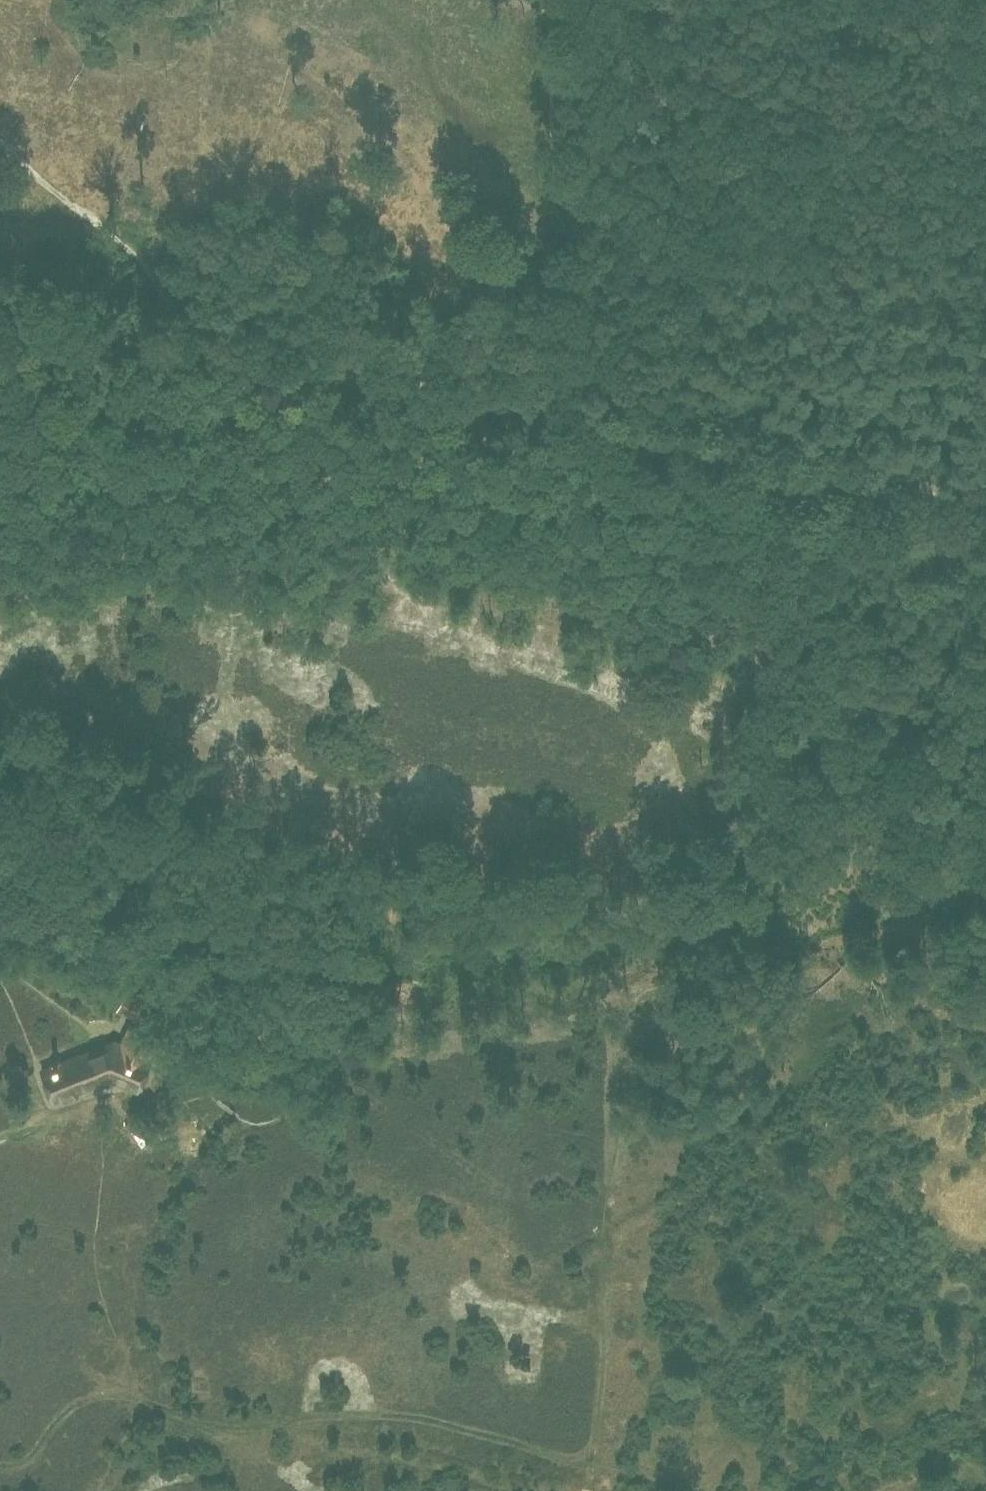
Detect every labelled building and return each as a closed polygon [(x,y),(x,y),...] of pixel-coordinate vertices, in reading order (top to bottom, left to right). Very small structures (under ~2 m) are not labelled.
[(152,1028),(163,1007),(126,988),(116,1010),(152,1028)] [(146,1058),(154,1038),(129,1027),(120,1046),(113,1043),(62,1063),(61,1059),(50,1064),(52,1068),(43,1071),(54,1099),(59,1098),(63,1098),(75,1093),(78,1090),(111,1077),(138,1088),(149,1060),(146,1058)] [(602,1423),(604,1438),(615,1437),(612,1421),(602,1423)]
